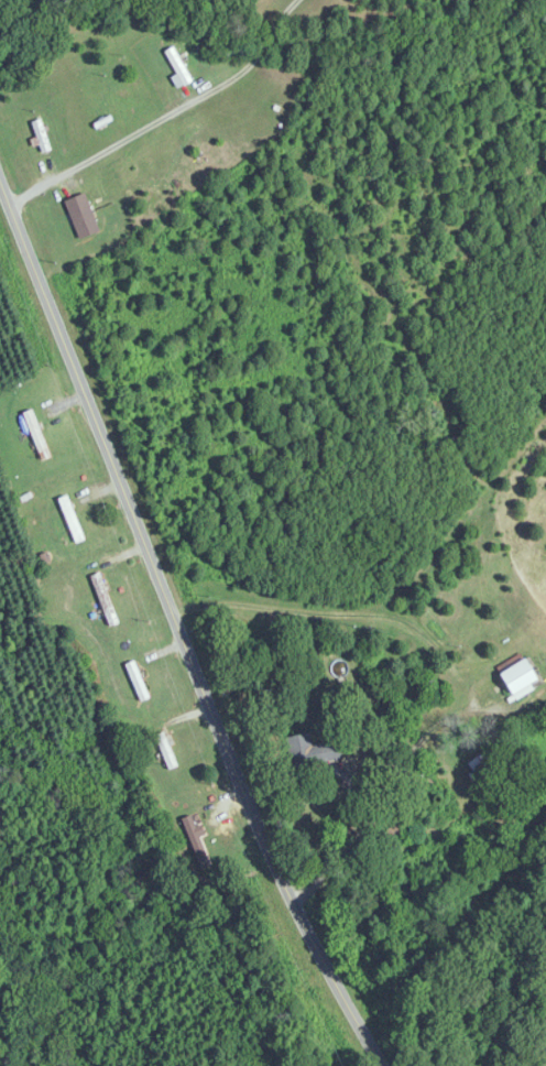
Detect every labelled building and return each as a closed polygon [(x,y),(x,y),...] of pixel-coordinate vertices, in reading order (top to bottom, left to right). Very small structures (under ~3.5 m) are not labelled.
[(164,52),(183,87),(193,81),(174,47),(164,52)] [(30,122),(39,153),(51,150),(41,119),(30,122)] [(64,201),(79,240),(100,232),(86,193),(64,201)] [(83,541),(71,496),(60,499),(72,544),(83,541)] [(119,624),(101,574),(91,578),(108,628),(119,624)] [(498,669),(508,699),(536,690),(526,660),(498,669)] [(148,700),(138,661),(127,664),(137,703),(148,700)] [(178,767),(164,733),(154,737),(169,771),(178,767)] [(343,759),(340,740),(312,745),(310,734),(287,738),(294,780),(315,776),(313,764),(343,759)] [(497,768),(486,749),(466,762),(478,781),(497,768)] [(209,864),(201,842),(199,843),(196,835),(190,837),(201,867),(209,864)]
